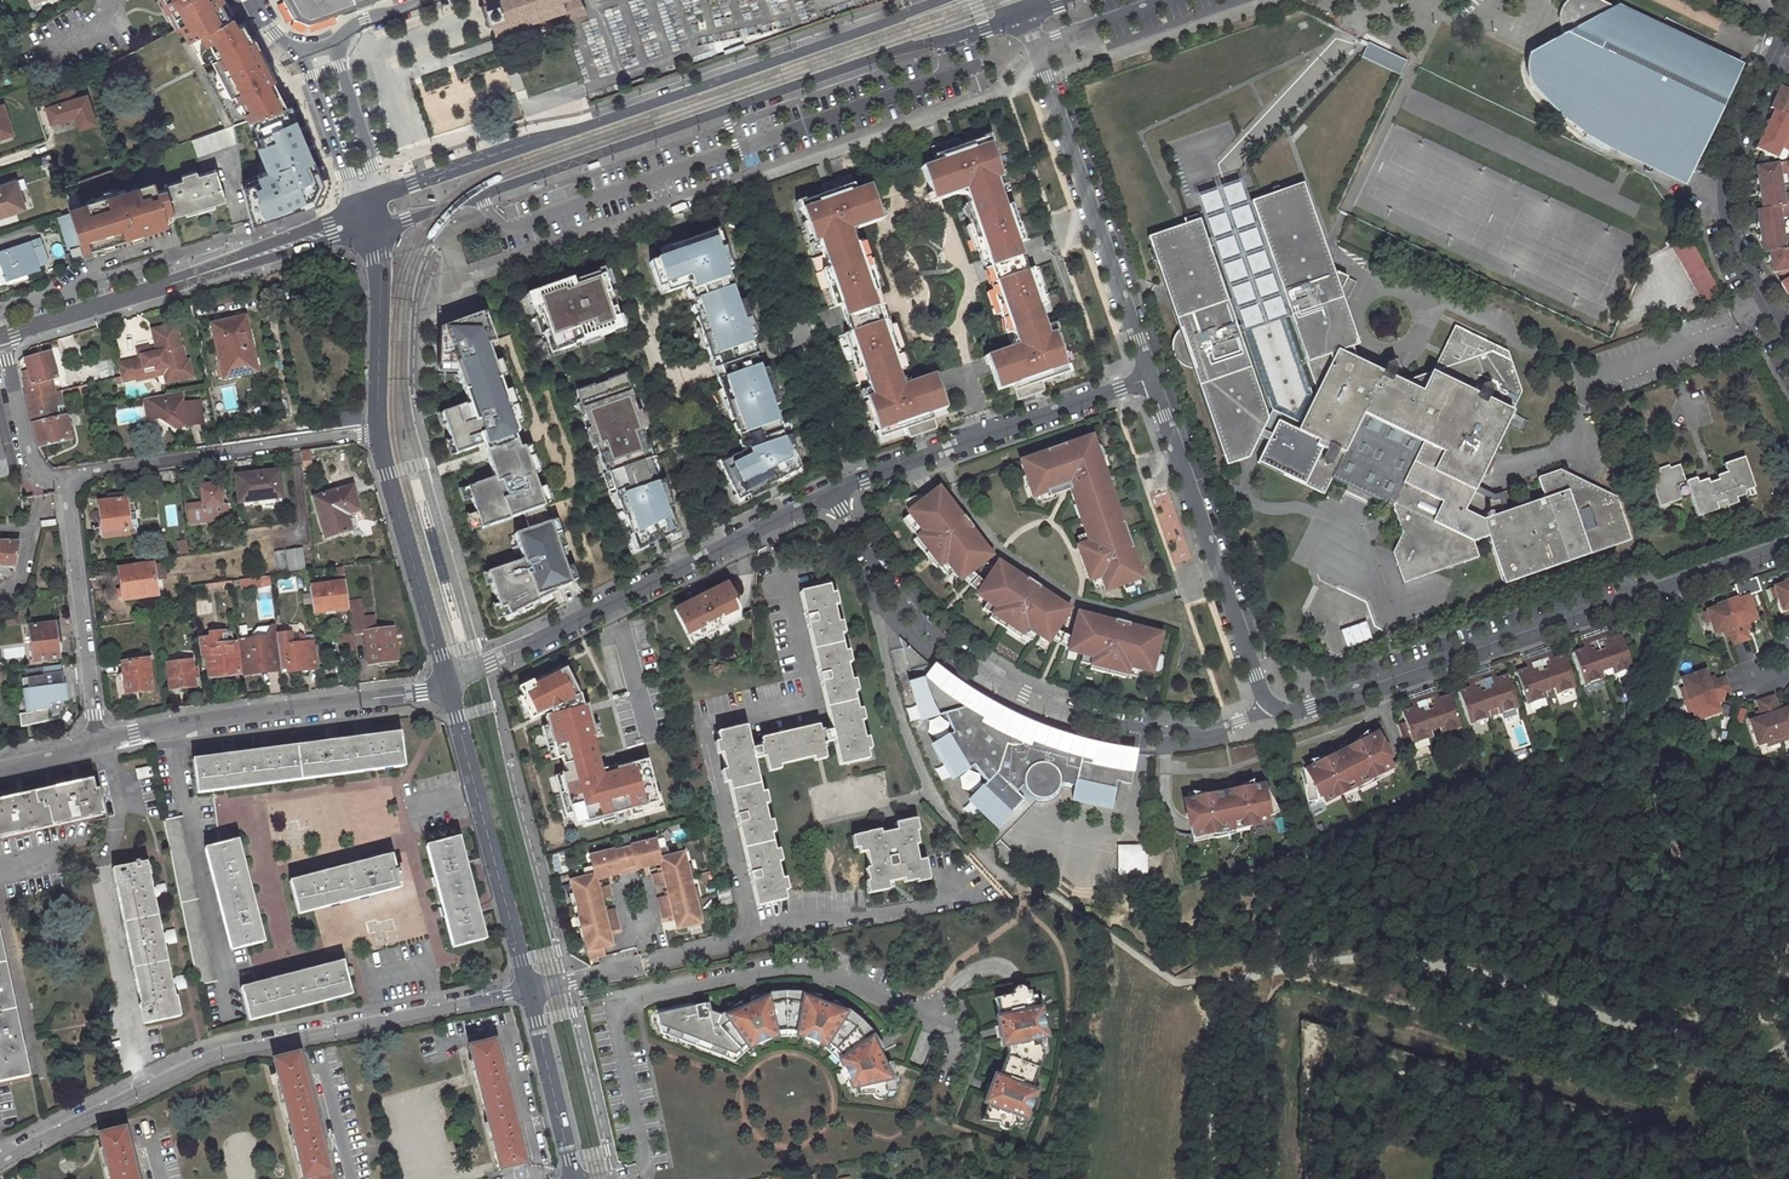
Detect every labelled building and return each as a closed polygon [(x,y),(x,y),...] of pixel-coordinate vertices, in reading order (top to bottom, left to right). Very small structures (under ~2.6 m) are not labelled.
[(161,2),(160,3),(164,12),(166,11),(175,29),(179,27),(185,40),(198,33),(221,21),(213,6),(223,0),(160,0),(161,2)] [(311,20),(303,15),(294,0),(285,0),(297,21),(311,28),(341,17),(385,0),(363,0),(311,20)] [(363,0),(294,0),(303,15),(311,20),(363,0)] [(539,19),(557,13),(564,10),(563,5),(561,0),(562,0),(482,0),(484,6),(480,7),(483,17),(486,26),(491,24),(494,34),(539,19)] [(584,12),(579,0),(563,5),(564,10),(557,13),(563,31),(571,28),(567,18),(584,12)] [(1615,0),(1564,0),(1562,5),(1561,7),(1561,11),(1561,17),(1562,21),(1564,25),(1569,31),(1571,32),(1573,33),(1574,34),(1577,35),(1579,35),(1578,36),(1577,38),(1575,42),(1573,44),(1571,47),(1569,48),(1567,50),(1564,51),(1563,52),(1559,53),(1557,53),(1555,54),(1551,54),(1549,53),(1528,56),(1527,63),(1528,73),(1529,82),(1530,83),(1536,90),(1548,104),(1559,114),(1566,120),(1574,126),(1589,136),(1602,143),(1619,151),(1641,159),(1660,164),(1674,166),(1683,167),(1693,168),(1744,64),(1615,0)] [(221,21),(198,33),(204,45),(212,41),(219,55),(215,57),(220,67),(224,65),(238,91),(233,93),(237,101),(242,99),(247,109),(242,111),(246,121),(282,107),(269,82),(274,79),(252,38),(247,41),(238,24),(237,25),(232,16),(221,21)] [(1571,47),(1573,44),(1575,42),(1577,38),(1578,36),(1579,35),(1577,35),(1574,34),(1573,33),(1571,32),(1569,31),(1566,32),(1562,34),(1557,38),(1551,46),(1549,53),(1551,54),(1555,54),(1557,53),(1559,53),(1563,52),(1564,51),(1567,50),(1569,48),(1571,47)] [(1407,61),(1368,43),(1361,57),(1400,75),(1407,61)] [(666,68),(668,76),(676,73),(673,65),(666,68)] [(42,100),(44,107),(78,96),(74,84),(42,100)] [(1788,117),(1788,89),(1784,86),(1772,109),(1776,111),(1778,112),(1788,117)] [(78,96),(44,107),(50,125),(74,118),(78,131),(97,125),(87,94),(78,96)] [(0,104),(0,105),(0,137),(10,134),(0,104)] [(282,107),(246,121),(269,175),(242,186),(252,223),(313,201),(321,182),(294,119),(296,118),(290,104),(282,107)] [(1770,127),(1770,128),(1768,127),(1767,130),(1769,131),(1788,141),(1788,117),(1778,112),(1776,111),(1771,122),(1773,123),(1770,127)] [(224,129),(191,140),(198,157),(235,144),(230,127),(224,129)] [(1769,131),(1767,130),(1765,134),(1767,135),(1765,139),(1763,138),(1758,149),(1779,159),(1784,149),(1788,152),(1788,141),(1769,131)] [(935,162),(920,167),(933,204),(959,195),(965,198),(968,206),(973,221),(968,223),(979,256),(994,251),(1004,280),(989,285),(1001,318),(1006,316),(1011,331),(1013,337),(1009,346),(985,354),(997,389),(1012,384),(1014,389),(1029,384),(1032,393),(1043,389),(1040,380),(1068,371),(1052,325),(1046,327),(1043,319),(1039,321),(1037,314),(1041,312),(1039,306),(1044,304),(1032,268),(1024,271),(1014,244),(1022,241),(1010,204),(1004,207),(1002,200),(998,202),(996,195),(1000,194),(997,186),(1003,183),(987,138),(960,147),(956,138),(945,142),(948,151),(933,156),(935,162)] [(948,151),(945,142),(930,147),(933,156),(948,151)] [(1785,186),(1784,175),(1788,174),(1788,167),(1788,163),(1760,167),(1762,180),(1763,179),(1764,184),(1762,184),(1763,189),(1785,186)] [(178,181),(161,186),(162,189),(170,211),(171,215),(221,201),(211,171),(193,176),(192,172),(177,176),(178,181)] [(837,189),(852,184),(848,175),(834,180),(837,189)] [(1245,200),(1238,179),(1233,181),(1193,194),(1240,332),(1280,319),(1286,317),(1245,200)] [(856,231),(882,222),(869,185),(854,190),(852,184),(837,189),(834,180),(822,185),(825,193),(798,203),(814,249),(820,247),(823,255),(827,254),(829,260),(825,262),(827,268),(822,270),(834,306),(842,303),(852,330),(843,333),(856,369),(861,368),(864,374),(868,372),(870,379),(866,381),(869,389),(863,390),(879,436),(906,427),(909,436),(921,432),(918,423),(933,418),(931,412),(946,407),(934,373),(910,381),(900,376),(898,370),(893,355),(898,354),(887,320),(872,326),(862,297),(877,292),(866,258),(865,258),(860,260),(855,246),(853,238),(856,231)] [(0,186),(0,216),(22,209),(13,181),(0,186)] [(153,184),(155,192),(162,189),(161,186),(161,183),(158,182),(158,181),(154,181),(152,182),(153,184)] [(1331,472),(1392,500),(1408,533),(1397,554),(1407,584),(1483,559),(1477,545),(1496,540),(1510,584),(1595,557),(1633,543),(1615,496),(1560,469),(1537,477),(1544,498),(1509,510),(1504,494),(1493,498),(1473,489),(1476,484),(1502,424),(1522,383),(1510,346),(1501,335),(1444,310),(1413,372),(1399,377),(1388,372),(1391,365),(1389,358),(1381,360),(1378,368),(1344,353),(1355,349),(1340,304),(1352,280),(1327,268),(1298,182),(1245,200),(1286,317),(1288,322),(1303,367),(1311,387),(1315,389),(1310,399),(1308,398),(1280,319),(1240,332),(1269,411),(1264,420),(1235,334),(1194,219),(1143,237),(1176,330),(1173,334),(1170,342),(1170,344),(1170,350),(1171,355),(1173,358),(1174,361),(1178,366),(1183,369),(1187,370),(1191,371),(1224,468),(1249,460),(1256,437),(1265,442),(1256,461),(1321,493),(1329,477),(1331,472)] [(111,240),(127,236),(130,241),(135,229),(147,226),(163,221),(161,214),(170,211),(162,189),(155,192),(153,184),(144,187),(145,190),(125,196),(122,190),(90,200),(92,206),(84,209),(83,206),(67,212),(77,243),(86,240),(86,242),(94,240),(96,245),(111,240)] [(1788,207),(1788,196),(1787,196),(1785,186),(1763,189),(1764,194),(1766,193),(1766,198),(1764,199),(1766,210),(1788,207)] [(92,206),(90,200),(89,197),(88,197),(87,197),(85,199),(84,201),(83,203),(82,203),(83,206),(84,209),(92,206)] [(973,221),(968,206),(963,208),(968,223),(973,221)] [(1785,218),(1788,218),(1788,207),(1766,210),(1760,211),(1762,224),(1763,224),(1764,228),(1762,228),(1763,233),(1786,229),(1785,218)] [(169,222),(171,219),(171,218),(171,215),(170,211),(161,214),(163,221),(164,224),(165,224),(166,224),(168,223),(169,222)] [(139,238),(141,236),(142,235),(145,232),(146,228),(147,226),(135,229),(130,241),(134,240),(136,239),(139,238)] [(1788,251),(1788,239),(1786,229),(1763,233),(1764,238),(1766,238),(1766,242),(1764,242),(1766,254),(1773,253),(1788,251)] [(783,438),(780,431),(776,433),(770,415),(774,413),(772,407),(759,366),(752,343),(736,303),(734,297),(730,298),(724,280),(728,279),(726,272),(732,270),(727,255),(721,258),(718,250),(712,234),(693,241),(695,247),(679,253),(677,246),(669,249),(671,255),(649,263),(657,285),(664,283),(667,293),(687,286),(688,290),(686,290),(689,297),(690,297),(693,306),(692,307),(694,314),(696,313),(697,318),(696,318),(700,329),(703,328),(706,335),(702,336),(725,402),(728,401),(731,409),(727,410),(731,421),(733,420),(734,424),(732,425),(735,432),(736,432),(739,441),(738,441),(740,449),(742,448),(743,451),(730,458),(732,462),(721,467),(737,500),(748,495),(749,499),(768,490),(763,480),(773,476),(775,481),(796,471),(792,460),(790,460),(788,453),(794,451),(789,436),(783,438)] [(1670,246),(1707,311),(1719,304),(1716,288),(1688,236),(1670,246)] [(36,239),(26,242),(28,249),(38,246),(36,239)] [(111,240),(96,245),(94,240),(86,242),(86,240),(77,243),(77,245),(79,251),(88,248),(89,248),(93,249),(97,250),(98,250),(104,249),(109,248),(113,246),(111,240)] [(7,283),(6,279),(35,268),(34,266),(44,263),(38,246),(28,249),(26,242),(0,251),(0,285),(7,283)] [(860,260),(865,258),(860,244),(855,246),(860,260)] [(71,258),(80,254),(79,251),(77,245),(68,249),(71,258)] [(727,255),(724,247),(718,250),(721,258),(727,255)] [(994,251),(979,256),(989,285),(1004,280),(994,251)] [(1773,253),(1776,275),(1788,273),(1788,251),(1773,253)] [(562,286),(530,297),(537,317),(541,316),(547,331),(543,333),(550,354),(574,345),(574,343),(597,335),(597,337),(621,328),(614,308),(611,309),(605,293),(608,292),(601,272),(576,281),(577,284),(564,289),(562,286)] [(737,296),(731,278),(728,279),(724,280),(730,298),(734,297),(737,296)] [(872,326),(887,320),(877,292),(862,297),(872,326)] [(736,303),(752,343),(756,341),(749,319),(745,321),(743,315),(747,314),(743,301),(736,303)] [(555,590),(571,585),(549,523),(532,475),(522,448),(518,450),(513,435),(517,433),(514,424),(502,392),(497,378),(492,363),(486,346),(482,335),(489,333),(482,314),(440,329),(440,330),(439,331),(438,365),(455,369),(469,407),(442,415),(445,426),(451,443),(456,458),(482,447),(494,480),(466,488),(471,499),(475,514),(480,527),(481,529),(523,514),(528,529),(513,535),(522,560),(487,575),(491,586),(498,602),(501,611),(507,609),(510,617),(555,592),(555,590)] [(1006,316),(1001,318),(1006,333),(1011,331),(1006,316)] [(245,322),(211,329),(223,384),(257,377),(253,354),(257,354),(253,335),(249,336),(245,322)] [(168,370),(173,373),(176,384),(192,380),(188,363),(184,364),(181,350),(180,350),(175,329),(151,334),(155,350),(156,354),(148,355),(148,352),(147,350),(136,353),(137,362),(117,367),(120,380),(121,385),(136,381),(137,384),(157,379),(156,375),(165,373),(168,370)] [(489,333),(482,335),(486,346),(493,344),(489,333)] [(57,381),(50,354),(27,361),(25,364),(27,375),(21,377),(27,402),(55,396),(51,382),(57,381)] [(904,369),(898,354),(893,355),(898,370),(904,369)] [(499,361),(492,363),(497,378),(504,376),(499,361)] [(764,364),(759,366),(772,407),(778,405),(773,391),(770,392),(768,387),(772,385),(764,364)] [(439,366),(438,372),(457,376),(455,369),(439,366)] [(165,387),(176,384),(173,373),(168,370),(165,373),(156,375),(157,379),(163,377),(165,387)] [(592,386),(576,391),(580,402),(583,402),(586,411),(583,412),(589,429),(592,428),(598,445),(595,446),(605,473),(610,472),(648,458),(642,440),(645,438),(642,430),(639,431),(634,413),(636,412),(631,396),(627,397),(624,387),(627,386),(623,375),(607,380),(607,381),(592,386)] [(1029,384),(1014,389),(1017,399),(1032,393),(1029,384)] [(509,390),(502,392),(514,424),(520,422),(509,390)] [(38,450),(71,442),(59,394),(55,396),(27,402),(38,450)] [(161,421),(177,431),(202,427),(198,404),(181,407),(179,396),(146,401),(149,417),(156,422),(161,421)] [(156,422),(149,417),(146,401),(141,402),(145,424),(156,422)] [(776,433),(780,431),(783,430),(777,412),(774,413),(770,415),(776,433)] [(442,415),(437,416),(441,428),(445,426),(442,415)] [(918,423),(921,432),(936,427),(933,418),(918,423)] [(237,446),(235,436),(218,439),(220,449),(237,446)] [(1088,519),(1092,529),(1087,531),(1088,533),(1091,542),(1087,543),(1090,552),(1082,555),(1091,581),(1094,580),(1103,577),(1106,586),(1108,591),(1127,585),(1125,580),(1134,577),(1142,574),(1133,548),(1135,547),(1126,522),(1124,522),(1094,436),(1067,445),(1067,444),(1048,451),(1049,452),(1022,461),(1029,479),(1035,477),(1038,485),(1041,494),(1050,491),(1052,497),(1065,492),(1064,488),(1071,485),(1073,490),(1078,504),(1083,503),(1088,519)] [(450,460),(456,458),(451,443),(446,445),(450,460)] [(529,446),(522,448),(532,475),(538,472),(529,446)] [(8,477),(2,447),(0,448),(0,479),(8,477)] [(797,459),(794,451),(788,453),(790,460),(792,460),(797,459)] [(1717,479),(1707,482),(1706,479),(1696,482),(1695,479),(1686,482),(1683,483),(1681,477),(1684,475),(1680,464),(1650,475),(1660,505),(1688,496),(1690,495),(1697,516),(1716,510),(1718,515),(1726,512),(1724,507),(1737,502),(1735,497),(1745,493),(1747,499),(1758,495),(1744,455),(1723,463),(1726,472),(1716,475),(1717,479)] [(311,468),(310,457),(302,457),(303,470),(311,468)] [(662,538),(680,528),(670,498),(664,500),(662,492),(667,490),(663,480),(655,483),(654,480),(655,479),(652,470),(651,471),(648,464),(650,464),(648,458),(610,472),(616,488),(614,489),(615,493),(617,493),(620,499),(618,500),(624,516),(625,515),(637,550),(662,538)] [(280,472),(236,478),(239,504),(284,497),(280,472)] [(1329,477),(1390,505),(1392,500),(1331,472),(1329,477)] [(1035,477),(1029,479),(1025,480),(1028,489),(1038,485),(1035,477)] [(1473,489),(1493,498),(1504,494),(1502,489),(1493,492),(1476,484),(1473,489)] [(537,490),(542,505),(549,502),(544,487),(537,490)] [(466,488),(459,490),(462,502),(471,499),(466,488)] [(666,550),(690,537),(673,488),(667,490),(662,492),(664,500),(670,498),(680,528),(662,538),(666,550)] [(215,490),(199,491),(201,506),(186,508),(189,527),(203,525),(229,522),(227,508),(222,509),(220,489),(215,490)] [(351,490),(312,500),(323,541),(349,534),(345,518),(352,516),(357,515),(351,490)] [(926,500),(942,520),(956,510),(939,490),(926,500)] [(1050,491),(1041,494),(1044,503),(1053,500),(1052,497),(1050,491)] [(136,529),(131,494),(108,498),(108,503),(97,504),(101,533),(136,529)] [(916,541),(938,570),(942,568),(946,564),(947,564),(949,565),(954,571),(962,581),(964,580),(973,573),(987,562),(981,554),(985,550),(976,539),(978,538),(972,530),(968,533),(960,523),(964,520),(956,510),(942,520),(926,500),(923,496),(904,502),(909,515),(911,517),(922,532),(922,534),(922,536),(919,539),(916,541)] [(284,497),(239,504),(240,511),(285,505),(284,497)] [(1088,519),(1083,503),(1078,504),(1083,520),(1088,519)] [(475,514),(466,516),(470,531),(480,527),(475,514)] [(345,518),(349,534),(356,532),(352,516),(345,518)] [(904,521),(919,539),(922,536),(922,534),(922,532),(911,517),(904,521)] [(1087,531),(1092,529),(1088,519),(1083,520),(1087,531)] [(556,520),(549,523),(570,582),(577,579),(556,520)] [(972,530),(964,520),(960,523),(968,533),(972,530)] [(127,530),(101,533),(102,538),(128,535),(127,530)] [(1079,536),(1083,545),(1087,543),(1091,542),(1088,533),(1079,536)] [(185,541),(177,542),(179,555),(187,555),(185,541)] [(0,543),(0,566),(13,568),(17,543),(0,543)] [(1079,546),(1082,555),(1090,552),(1087,543),(1083,545),(1079,546)] [(303,550),(285,553),(288,574),(306,572),(303,550)] [(284,553),(274,553),(277,575),(287,574),(284,553)] [(946,564),(942,568),(948,576),(954,571),(949,565),(947,564),(946,564)] [(151,566),(118,569),(120,589),(117,592),(117,599),(121,600),(122,602),(155,597),(151,566)] [(1038,593),(1027,586),(1029,582),(1021,576),(1020,578),(1007,571),(1004,575),(998,572),(995,570),(986,585),(980,595),(979,597),(990,603),(996,607),(997,610),(998,612),(995,616),(993,620),(1023,639),(1025,635),(1028,631),(1031,630),(1033,630),(1039,634),(1052,642),(1053,640),(1059,631),(1073,608),(1040,589),(1038,593)] [(964,580),(980,595),(986,585),(973,573),(964,580)] [(487,575),(483,576),(487,588),(491,586),(487,575)] [(1103,577),(1094,580),(1097,589),(1106,586),(1103,577)] [(1128,589),(1137,586),(1134,577),(1125,580),(1127,585),(1128,589)] [(262,579),(240,581),(236,582),(231,582),(232,587),(232,588),(240,587),(240,589),(262,587),(262,579)] [(190,593),(232,587),(231,582),(190,587),(190,593)] [(677,608),(690,637),(706,629),(709,635),(731,625),(728,618),(743,611),(730,582),(677,608)] [(1040,589),(1029,582),(1027,586),(1038,593),(1040,589)] [(1778,587),(1778,589),(1781,600),(1785,612),(1788,611),(1788,583),(1778,587)] [(345,585),(308,589),(311,616),(349,612),(347,600),(345,585)] [(715,733),(757,907),(786,900),(753,759),(763,757),(766,767),(825,753),(823,743),(834,740),(841,767),(870,760),(830,586),(800,593),(831,730),(821,733),(818,724),(759,737),(761,747),(751,750),(745,726),(715,733)] [(1730,603),(1743,643),(1753,640),(1750,631),(1748,625),(1752,623),(1760,620),(1756,608),(1753,598),(1753,595),(1730,603)] [(396,662),(392,631),(375,634),(373,620),(363,622),(360,599),(347,600),(349,612),(349,615),(350,621),(348,621),(350,636),(350,638),(365,636),(369,666),(396,662)] [(501,611),(498,602),(492,605),(496,618),(510,617),(507,609),(501,611)] [(985,611),(995,616),(998,612),(997,610),(996,607),(990,603),(985,611)] [(1723,632),(1727,631),(1729,638),(1732,647),(1743,643),(1730,603),(1706,611),(1707,613),(1710,623),(1714,636),(1723,632)] [(1093,670),(1128,678),(1129,674),(1130,669),(1132,668),(1134,667),(1141,669),(1155,672),(1162,642),(1159,641),(1152,639),(1154,633),(1140,630),(1140,628),(1131,626),(1130,630),(1116,627),(1117,622),(1081,614),(1075,638),(1073,649),(1072,652),(1085,655),(1093,657),(1094,659),(1095,661),(1094,666),(1093,670)] [(15,616),(0,616),(1,626),(15,625),(15,616)] [(1116,627),(1130,630),(1131,626),(1117,622),(1116,627)] [(1341,631),(1347,650),(1375,640),(1369,622),(1341,631)] [(56,624),(25,627),(29,661),(55,658),(54,643),(58,643),(56,624)] [(238,640),(242,675),(266,672),(263,651),(271,650),(268,627),(256,628),(251,635),(251,639),(247,640),(238,640)] [(263,651),(266,672),(278,670),(274,636),(273,627),(268,627),(271,650),(263,651)] [(196,637),(199,658),(205,657),(207,678),(219,677),(219,686),(239,684),(234,643),(232,643),(230,629),(214,631),(199,633),(199,637),(196,637)] [(1025,635),(1035,641),(1039,634),(1033,630),(1031,630),(1028,631),(1025,635)] [(1053,640),(1073,649),(1075,638),(1059,631),(1053,640)] [(1607,634),(1594,638),(1597,646),(1606,643),(1606,646),(1610,644),(1609,641),(1610,641),(1607,634)] [(278,670),(278,675),(297,672),(299,674),(305,674),(308,671),(304,645),(302,645),(300,636),(289,637),(289,635),(283,635),(274,636),(278,670)] [(335,637),(337,655),(352,654),(350,638),(350,636),(335,637)] [(899,637),(908,669),(927,663),(923,659),(915,652),(907,644),(899,637)] [(1598,663),(1601,672),(1609,669),(1611,676),(1631,669),(1621,637),(1610,641),(1609,641),(1610,644),(1606,646),(1606,643),(1597,646),(1598,648),(1602,661),(1598,663)] [(1588,649),(1597,646),(1594,638),(1581,643),(1584,650),(1585,650),(1586,652),(1589,651),(1588,649)] [(304,645),(308,671),(317,670),(314,644),(304,645)] [(1601,672),(1598,663),(1602,661),(1598,648),(1597,646),(1588,649),(1589,651),(1586,652),(1585,650),(1584,650),(1573,654),(1574,656),(1581,679),(1584,685),(1603,679),(1601,672)] [(1551,653),(1537,658),(1539,665),(1549,662),(1550,665),(1554,663),(1553,661),(1551,653)] [(1083,663),(1094,666),(1095,661),(1094,659),(1093,657),(1085,655),(1083,663)] [(1554,663),(1550,665),(1549,662),(1539,665),(1545,680),(1540,682),(1543,692),(1553,689),(1555,695),(1575,688),(1573,682),(1565,660),(1564,657),(1553,661),(1554,663)] [(1531,668),(1539,665),(1537,658),(1524,663),(1526,670),(1527,669),(1528,672),(1532,671),(1531,668)] [(147,661),(120,664),(124,695),(151,691),(147,661)] [(190,663),(165,666),(168,692),(170,692),(172,694),(177,693),(178,690),(194,688),(192,677),(195,677),(195,670),(191,670),(190,663)] [(52,700),(70,699),(67,665),(23,668),(26,711),(20,711),(21,724),(54,721),(52,700)] [(1517,676),(1527,705),(1545,699),(1543,692),(1540,682),(1545,680),(1539,665),(1531,668),(1532,671),(1528,672),(1527,669),(1526,670),(1516,673),(1517,676)] [(633,809),(655,803),(653,795),(644,762),(614,770),(614,772),(600,776),(589,738),(592,737),(592,735),(590,727),(584,706),(580,707),(578,696),(572,699),(568,690),(575,686),(569,675),(567,676),(562,666),(517,688),(521,698),(518,699),(524,711),(530,708),(534,716),(548,710),(549,715),(543,717),(545,726),(539,727),(541,733),(547,732),(555,759),(559,758),(563,774),(559,775),(564,793),(568,808),(562,809),(563,815),(569,813),(572,825),(581,823),(582,826),(599,821),(599,818),(610,815),(628,810),(629,816),(635,815),(633,809)] [(1129,674),(1139,676),(1141,669),(1134,667),(1132,668),(1130,669),(1129,674)] [(1689,700),(1730,686),(1727,678),(1718,681),(1711,683),(1710,679),(1707,670),(1682,678),(1685,688),(1689,700)] [(983,759),(993,773),(968,798),(996,826),(1021,799),(1012,790),(1012,778),(1021,778),(1021,781),(1022,787),(1026,792),(1031,796),(1036,798),(1038,798),(1042,798),(1046,797),(1048,795),(1052,792),(1054,790),(1056,787),(1058,778),(1075,783),(1071,799),(1108,808),(1111,799),(1115,800),(1119,783),(1129,786),(1134,752),(1112,748),(1086,742),(1065,736),(1034,726),(1030,729),(1026,731),(1022,732),(1020,733),(1015,725),(1005,713),(986,703),(975,697),(957,686),(938,671),(937,673),(910,681),(921,718),(955,708),(962,725),(932,743),(951,777),(983,759)] [(1482,685),(1491,681),(1492,684),(1495,683),(1494,681),(1495,680),(1493,673),(1480,678),(1482,685)] [(1483,687),(1487,700),(1483,701),(1486,712),(1495,709),(1497,715),(1517,708),(1507,679),(1506,677),(1495,680),(1494,681),(1495,683),(1492,684),(1491,681),(1482,685),(1483,687)] [(1480,678),(1466,682),(1468,689),(1470,689),(1471,692),(1474,691),(1473,688),(1482,685),(1480,678)] [(1603,679),(1584,685),(1587,695),(1606,688),(1603,679)] [(1459,696),(1469,725),(1488,718),(1483,701),(1487,700),(1483,687),(1482,685),(1473,688),(1474,691),(1471,692),(1470,689),(1468,689),(1458,693),(1459,696)] [(578,696),(579,695),(575,686),(568,690),(572,699),(578,696)] [(1730,686),(1689,700),(1693,711),(1696,721),(1721,713),(1718,705),(1717,700),(1724,698),(1732,695),(1730,686)] [(1685,702),(1689,700),(1685,688),(1680,689),(1685,702)] [(1424,704),(1433,701),(1434,704),(1437,703),(1436,700),(1437,700),(1435,693),(1422,698),(1424,704)] [(1424,704),(1430,720),(1426,721),(1429,731),(1438,728),(1440,734),(1459,728),(1449,699),(1448,696),(1437,700),(1436,700),(1437,703),(1434,704),(1433,701),(1424,704)] [(1780,739),(1788,736),(1788,709),(1784,711),(1779,712),(1777,705),(1776,701),(1774,697),(1767,700),(1780,739)] [(1422,698),(1408,702),(1411,709),(1412,709),(1413,712),(1416,710),(1415,707),(1424,704),(1422,698)] [(1750,722),(1758,746),(1768,743),(1780,739),(1767,700),(1758,702),(1761,711),(1763,718),(1759,719),(1750,722)] [(1403,721),(1411,744),(1431,737),(1429,731),(1426,721),(1430,720),(1424,704),(1415,707),(1416,710),(1413,712),(1412,709),(1411,709),(1400,713),(1403,721)] [(524,711),(528,719),(534,716),(530,708),(524,711)] [(1410,743),(1403,721),(1397,723),(1404,745),(1410,743)] [(590,727),(592,735),(600,733),(598,725),(590,727)] [(547,732),(541,733),(548,760),(555,759),(547,732)] [(399,734),(190,760),(195,793),(403,767),(399,734)] [(1331,759),(1310,760),(1315,766),(1306,772),(1325,806),(1401,773),(1399,765),(1401,763),(1386,734),(1373,735),(1361,746),(1331,759)] [(1769,747),(1781,743),(1780,739),(1768,743),(1769,747)] [(150,766),(136,770),(138,780),(153,776),(150,766)] [(553,776),(558,795),(564,793),(559,775),(553,776)] [(95,789),(92,790),(90,781),(0,801),(0,837),(100,814),(95,789)] [(1210,832),(1229,828),(1250,825),(1266,821),(1265,818),(1277,812),(1264,785),(1262,786),(1261,784),(1252,786),(1251,781),(1240,786),(1241,788),(1233,790),(1212,794),(1205,796),(1205,794),(1192,792),(1193,798),(1185,799),(1191,835),(1210,832)] [(562,809),(568,808),(564,793),(558,795),(562,809)] [(633,809),(635,815),(660,808),(657,794),(653,795),(655,803),(633,809)] [(918,844),(914,820),(894,824),(895,831),(880,834),(880,830),(856,835),(859,852),(865,851),(868,868),(865,869),(869,893),(889,890),(887,882),(904,879),(905,883),(928,879),(925,860),(917,862),(914,844),(918,844)] [(1235,834),(1250,825),(1229,828),(1230,834),(1235,834)] [(1211,838),(1230,834),(1229,828),(1210,832),(1211,838)] [(1193,841),(1211,838),(1210,832),(1191,835),(1193,841)] [(460,838),(427,846),(451,946),(483,938),(460,838)] [(239,840),(206,849),(233,950),(264,942),(239,840)] [(603,873),(642,864),(644,869),(657,866),(656,861),(654,852),(651,841),(628,847),(628,849),(610,853),(609,851),(586,856),(588,867),(590,876),(591,880),(604,877),(603,873)] [(1000,841),(996,846),(997,855),(1007,865),(1015,856),(1000,841)] [(1120,845),(1119,875),(1149,876),(1150,846),(1120,845)] [(654,852),(656,861),(665,859),(663,850),(654,852)] [(661,885),(685,879),(685,878),(683,868),(680,856),(665,859),(656,861),(657,866),(658,871),(659,875),(656,876),(650,877),(652,887),(661,885)] [(389,857),(287,881),(294,913),(397,889),(389,857)] [(144,861),(110,869),(141,1022),(175,1016),(170,989),(175,988),(175,990),(183,988),(181,976),(173,978),(173,980),(168,981),(161,943),(166,942),(166,944),(174,942),(171,929),(164,931),(164,933),(159,934),(151,896),(156,896),(157,898),(165,896),(162,883),(154,884),(155,886),(149,888),(144,861)] [(642,864),(603,873),(604,877),(644,869),(642,864)] [(581,878),(590,876),(588,867),(579,869),(581,878)] [(571,904),(595,899),(606,896),(604,887),(601,888),(601,887),(597,888),(593,889),(592,885),(591,880),(590,876),(581,878),(566,881),(569,893),(571,904)] [(663,894),(664,898),(661,899),(654,900),(656,910),(690,902),(690,901),(688,891),(685,879),(661,885),(663,894)] [(731,898),(729,889),(717,891),(719,901),(731,898)] [(577,928),(612,920),(609,910),(602,912),(599,912),(598,908),(595,899),(571,904),(574,917),(577,928)] [(671,932),(695,927),(692,913),(690,903),(690,902),(656,910),(658,920),(665,918),(668,917),(669,922),(671,932)] [(612,920),(577,928),(579,939),(582,952),(594,949),(606,946),(604,936),(603,932),(607,931),(614,930),(612,920)] [(26,1075),(0,948),(0,1081),(26,1075)] [(583,960),(596,958),(594,949),(582,952),(583,960)] [(260,984),(242,988),(250,1020),(349,995),(341,963),(260,984)] [(1008,1053),(999,1075),(995,1073),(984,1101),(988,1102),(986,1108),(992,1110),(988,1119),(999,1120),(999,1122),(1000,1124),(1002,1127),(1007,1128),(1011,1124),(1012,1122),(1016,1122),(1019,1115),(1029,1087),(1035,1073),(1029,1071),(1032,1064),(1035,1054),(1042,1053),(1039,1037),(1032,1009),(1028,989),(1025,990),(1024,987),(1020,985),(1015,986),(1012,989),(1012,993),(994,997),(998,1016),(996,1017),(1002,1047),(1006,1046),(1008,1053)] [(784,1033),(797,1033),(804,1035),(807,1036),(814,1039),(825,1045),(832,1052),(837,1057),(838,1059),(841,1061),(846,1071),(850,1079),(851,1082),(855,1081),(856,1083),(857,1088),(858,1092),(859,1096),(869,1095),(870,1097),(873,1099),(876,1100),(878,1100),(881,1099),(883,1097),(884,1096),(884,1093),(884,1090),(891,1089),(889,1077),(886,1064),(880,1066),(874,1054),(877,1053),(872,1043),(874,1042),(871,1037),(864,1029),(861,1032),(850,1022),(853,1018),(844,1011),(839,1008),(830,1003),(827,1009),(821,1006),(820,1006),(815,1004),(816,1001),(806,998),(806,995),(790,993),(790,998),(775,998),(774,993),(758,996),(758,999),(748,1003),(749,1006),(740,1010),(737,1003),(735,1004),(727,1009),(730,1013),(723,1018),(720,1013),(716,1016),(708,1013),(706,1004),(654,1015),(656,1028),(731,1056),(737,1051),(746,1042),(751,1041),(762,1036),(763,1036),(768,1034),(773,1033),(784,1033)] [(1032,1009),(1039,1037),(1046,1035),(1039,1007),(1032,1009)] [(723,1018),(730,1013),(727,1009),(725,1010),(721,1013),(720,1013),(723,1018)] [(850,1022),(861,1032),(864,1029),(861,1025),(859,1023),(857,1021),(853,1018),(850,1022)] [(658,1034),(732,1062),(740,1054),(737,1051),(731,1056),(656,1028),(658,1034)] [(773,1033),(768,1034),(763,1036),(765,1041),(774,1038),(784,1038),(784,1033),(773,1033)] [(820,1049),(828,1056),(832,1052),(825,1045),(814,1039),(812,1044),(820,1049)] [(746,1042),(737,1051),(740,1054),(746,1049),(753,1045),(751,1041),(746,1042)] [(491,1042),(465,1048),(496,1171),(521,1165),(515,1138),(512,1128),(499,1074),(497,1067),(491,1042)] [(835,1062),(840,1070),(845,1069),(841,1061),(838,1059),(837,1057),(832,1052),(828,1056),(835,1062)] [(271,1059),(301,1178),(327,1178),(319,1147),(317,1140),(304,1086),(302,1076),(296,1053),(271,1059)] [(1035,1054),(1032,1064),(1037,1066),(1042,1053),(1035,1054)] [(1035,1073),(1037,1066),(1032,1064),(1029,1071),(1035,1073)] [(857,1088),(856,1083),(855,1081),(851,1082),(850,1079),(845,1081),(847,1089),(852,1089),(853,1096),(859,1096),(858,1092),(857,1088)] [(1024,1117),(1035,1090),(1029,1087),(1019,1115),(1024,1117)] [(986,1108),(982,1118),(988,1119),(992,1110),(986,1108)] [(97,1140),(107,1178),(133,1178),(127,1157),(121,1134),(97,1140)]
